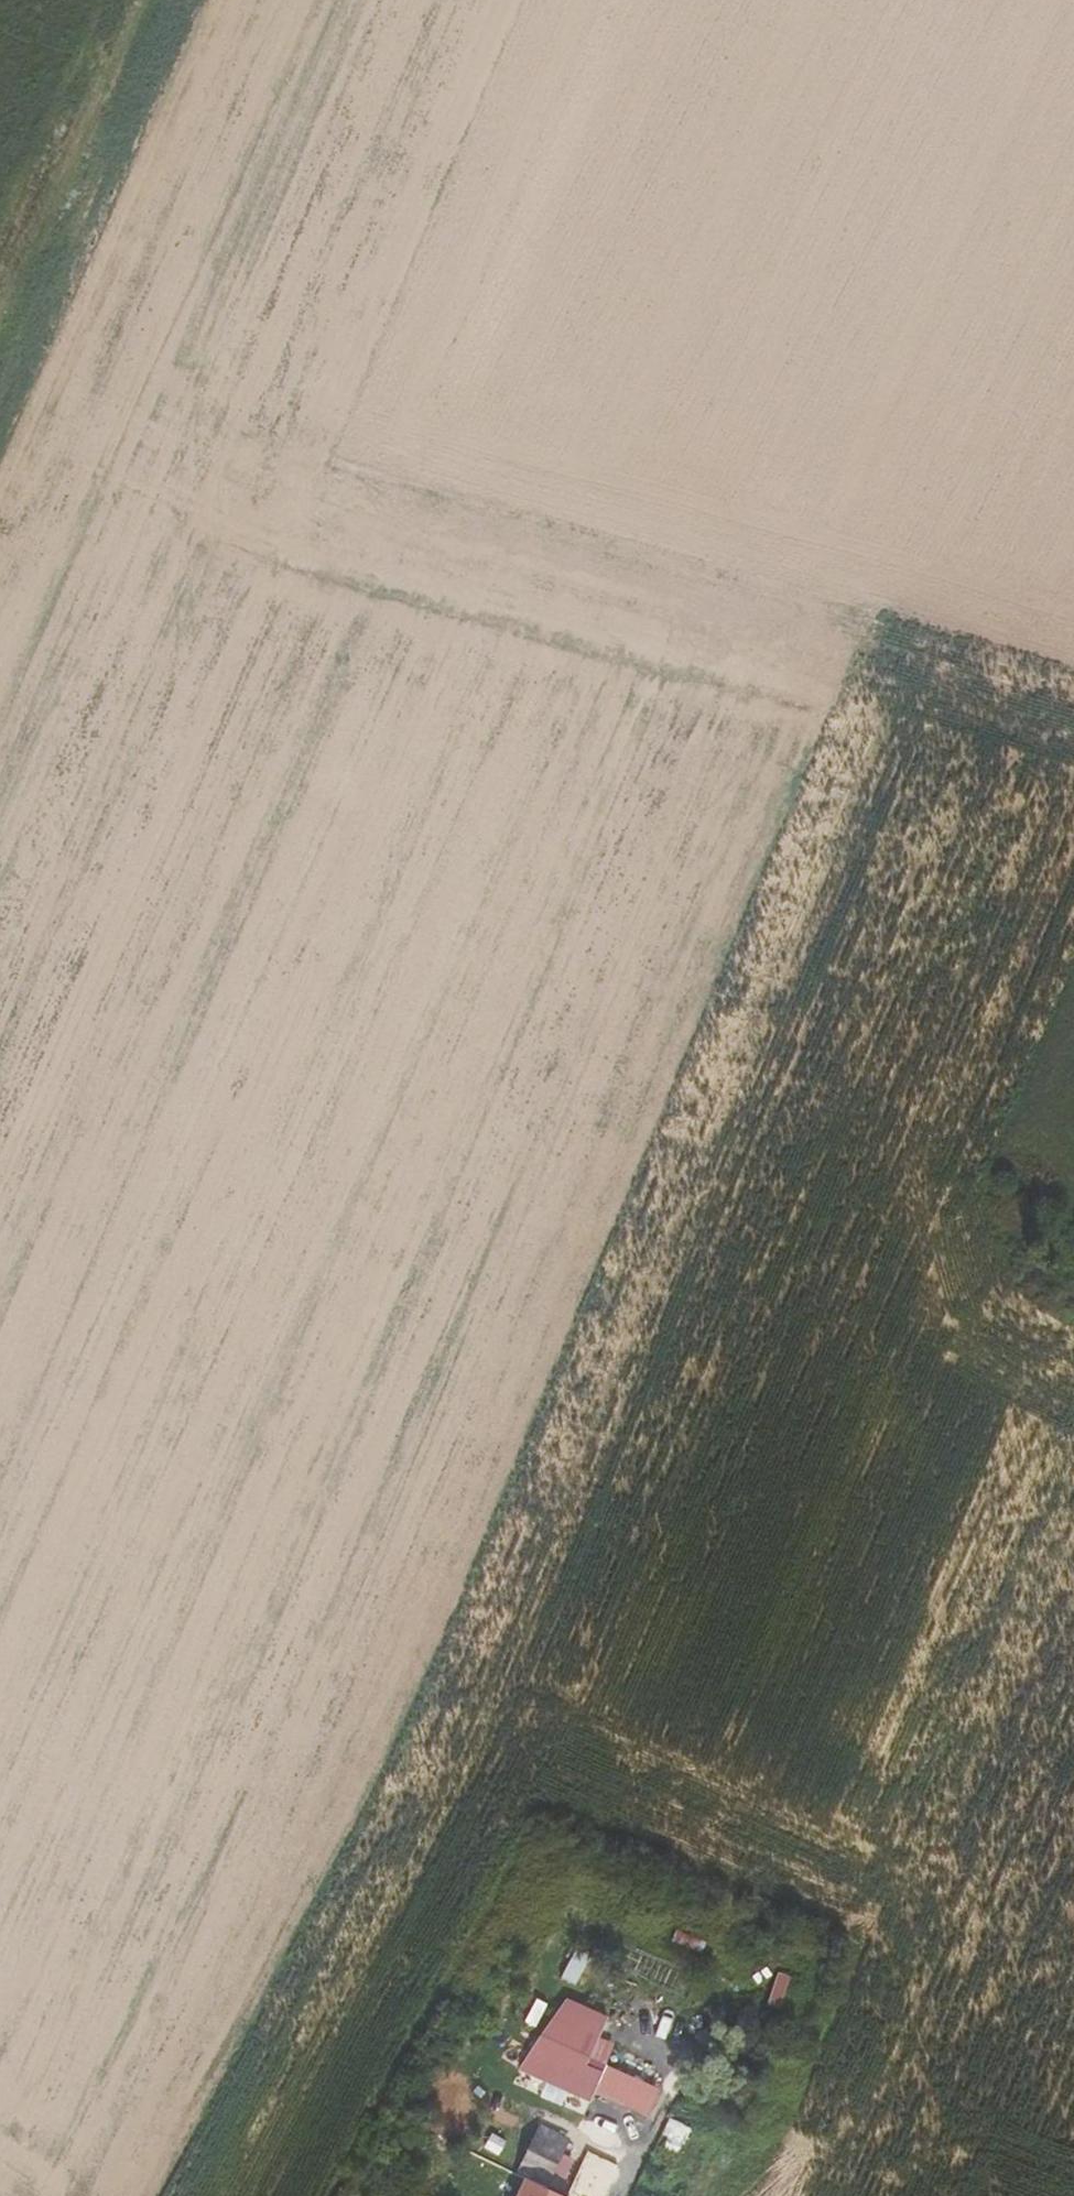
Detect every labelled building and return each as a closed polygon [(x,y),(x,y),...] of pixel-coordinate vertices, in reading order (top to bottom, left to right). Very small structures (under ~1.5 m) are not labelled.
[(523,2061),(526,2063),(543,2037),(535,2033),(523,2061)] [(597,2061),(543,2037),(526,2063),(554,2075),(625,2107),(649,2117),(660,2091),(597,2061)] [(520,2174),(536,2182),(542,2170),(550,2173),(565,2142),(541,2130),(520,2174)] [(545,2186),(550,2173),(542,2170),(536,2182),(545,2186)]
